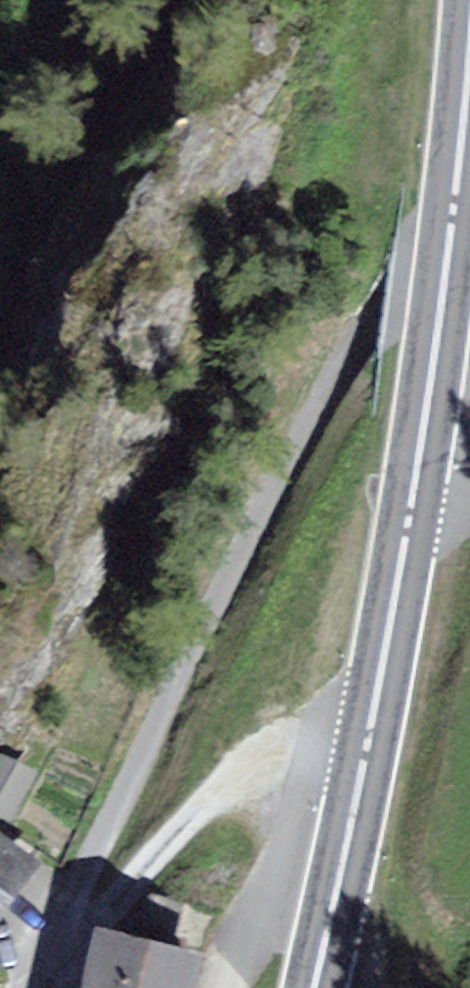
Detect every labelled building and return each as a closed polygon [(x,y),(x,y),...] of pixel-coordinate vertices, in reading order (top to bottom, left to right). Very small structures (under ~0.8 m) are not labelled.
[(0,759),(0,814),(7,818),(30,777),(0,759)] [(0,845),(0,918),(34,868),(0,845)] [(100,945),(90,987),(189,987),(194,967),(100,945)]
